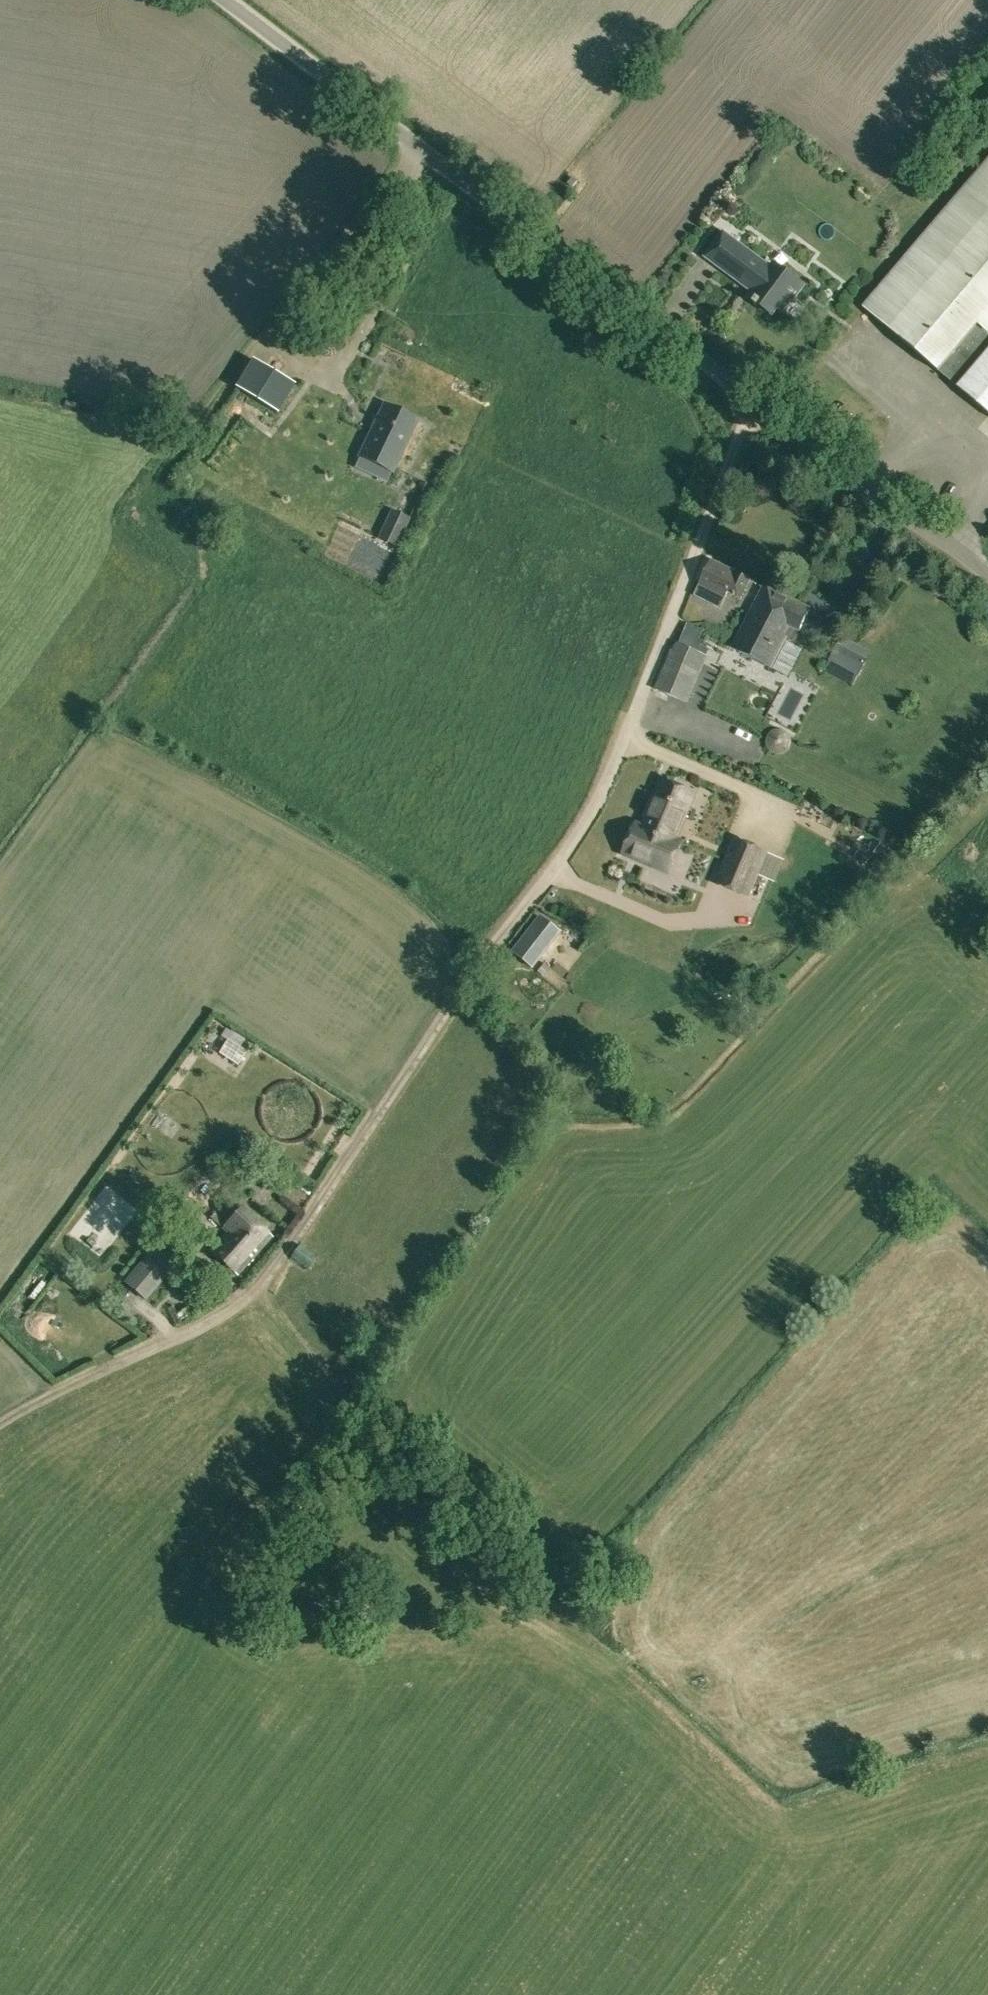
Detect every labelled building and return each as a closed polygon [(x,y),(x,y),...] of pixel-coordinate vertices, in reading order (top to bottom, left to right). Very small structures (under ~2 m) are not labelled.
[(863,306),(987,413),(987,159),(863,306)] [(568,183),(572,187),(577,181),(573,177),(568,183)] [(748,297),(772,315),(778,308),(782,311),(791,299),(793,300),(804,285),(774,262),(770,267),(724,232),(706,256),(752,291),(748,297)] [(846,344),(841,350),(863,364),(867,358),(846,344)] [(235,387),(277,413),(295,384),(252,357),(235,387)] [(359,456),(392,473),(418,419),(384,403),(359,456)] [(378,536),(398,546),(410,519),(391,510),(378,536)] [(728,593),(740,599),(750,579),(735,572),(736,571),(711,558),(698,583),(726,597),(728,593)] [(733,647),(773,667),(788,635),(792,637),(796,629),(799,631),(810,610),(763,587),(733,647)] [(655,688),(688,702),(707,656),(676,642),(655,688)] [(826,659),(829,661),(837,646),(834,644),(826,659)] [(850,653),(837,646),(829,661),(858,676),(866,661),(850,653)] [(651,812),(645,826),(675,838),(694,792),(665,780),(657,797),(655,796),(649,811),(651,812)] [(683,842),(675,838),(645,826),(637,822),(625,852),(671,871),(683,842)] [(732,837),(723,861),(759,875),(769,852),(732,837)] [(875,853),(886,860),(892,850),(882,843),(875,853)] [(861,848),(854,856),(865,864),(871,857),(861,848)] [(773,853),(765,870),(779,876),(786,859),(773,853)] [(759,875),(723,861),(713,884),(750,899),(759,875)] [(512,950),(533,967),(560,932),(538,916),(512,950)] [(239,1046),(244,1039),(230,1029),(225,1037),(228,1039),(219,1052),(238,1064),(246,1051),(239,1046)] [(210,1249),(237,1274),(273,1237),(242,1207),(221,1229),(226,1233),(210,1249)] [(290,1257),(307,1270),(318,1256),(301,1243),(290,1257)] [(125,1282),(146,1301),(178,1264),(156,1245),(125,1282)]
